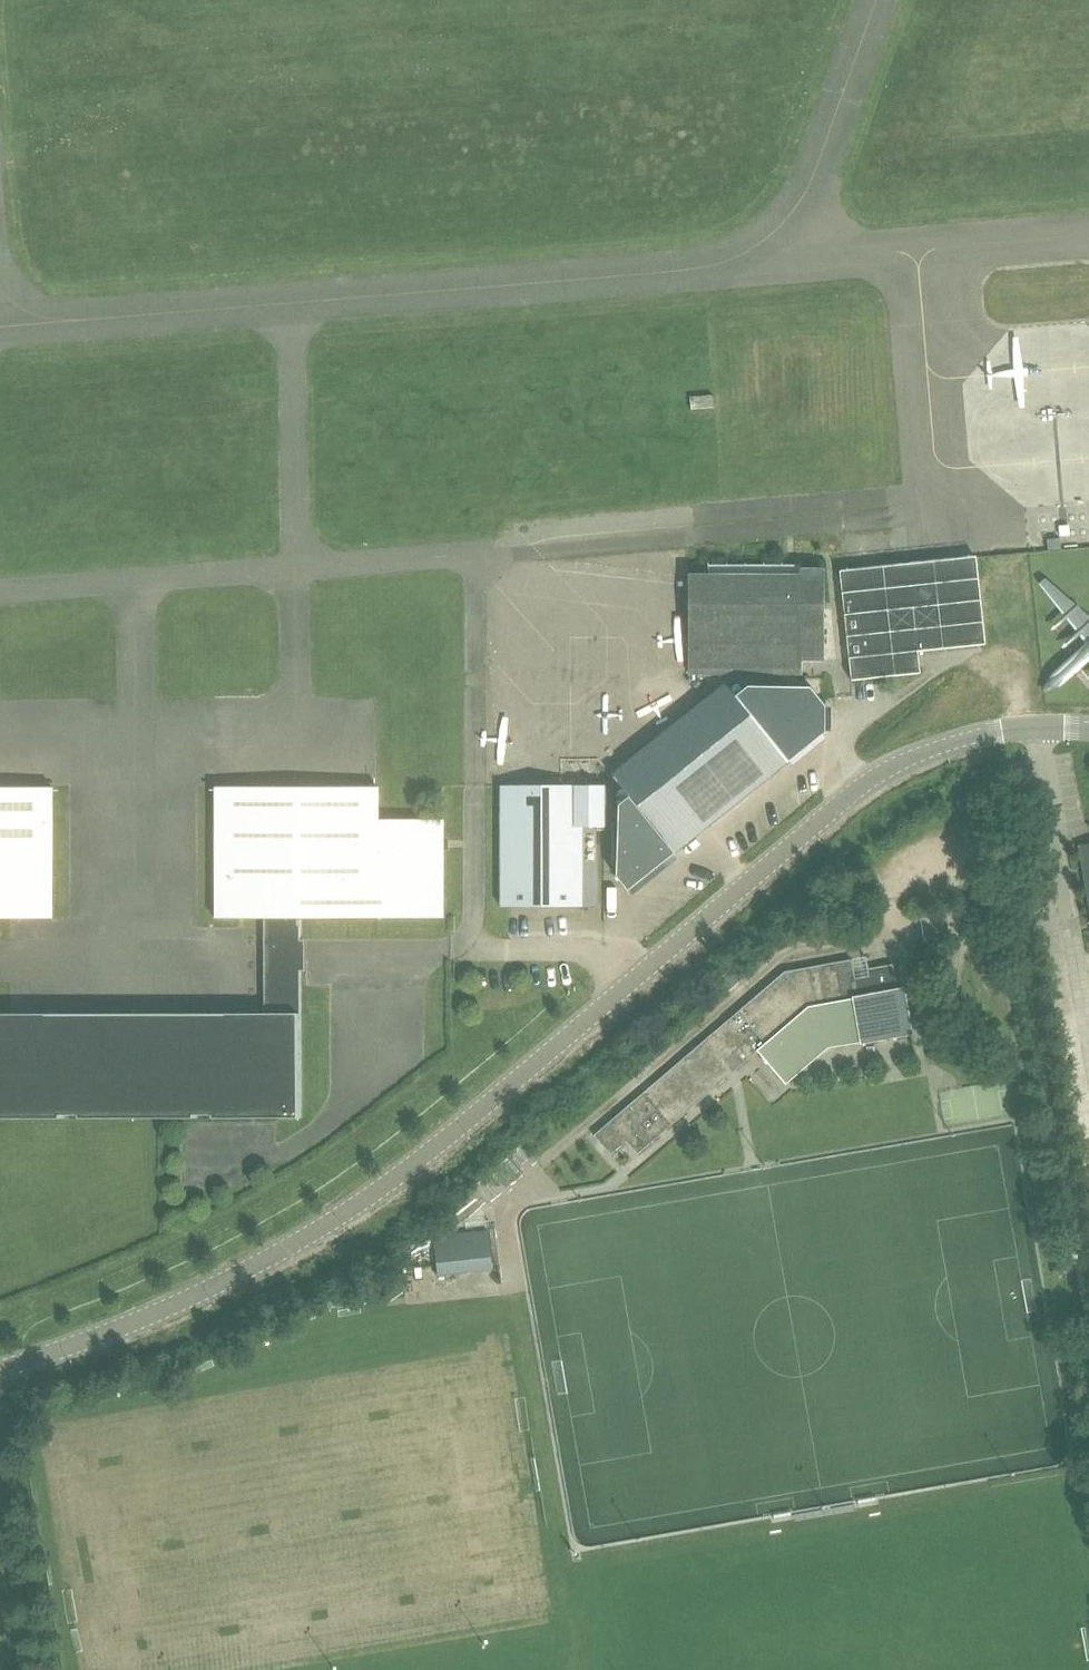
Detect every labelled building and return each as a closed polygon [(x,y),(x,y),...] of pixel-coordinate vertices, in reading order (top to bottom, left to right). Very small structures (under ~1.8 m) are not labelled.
[(712,394),(691,397),(692,409),(714,406),(712,395),(712,394)] [(975,555),(908,563),(917,651),(985,643),(975,555)] [(908,563),(840,570),(852,679),(920,672),(917,651),(908,563)] [(691,576),(689,672),(801,673),(801,658),(823,658),(822,569),(802,569),(802,576),(798,576),(691,576)] [(724,686),(613,779),(624,793),(617,800),(615,877),(626,891),(673,853),(786,760),(823,731),(824,699),(808,680),(751,677),(730,694),(724,686)] [(568,761),(567,772),(592,774),(592,763),(568,761)] [(52,917),(52,786),(0,786),(0,917),(52,917)] [(215,786),(215,917),(263,917),(297,917),(442,917),(442,819),(377,819),(377,787),(215,786)] [(501,787),(501,905),(580,906),(581,828),(603,828),(603,788),(501,787)] [(1079,848),(1088,909),(1088,846),(1079,848)] [(301,1117),(302,1012),(297,1012),(297,967),(302,967),(302,941),(297,941),(297,917),(263,917),(263,1013),(0,1014),(0,1118),(301,1117)] [(784,969),(736,1012),(765,1043),(757,1050),(785,1082),(828,1046),(860,1040),(861,1041),(862,1041),(851,978),(855,977),(851,958),(784,969)] [(733,963),(718,977),(728,989),(743,975),(733,963)] [(855,977),(851,978),(862,1041),(910,1033),(902,988),(897,989),(892,964),(867,968),(868,975),(855,977)] [(625,1107),(594,1134),(611,1154),(626,1141),(638,1154),(654,1140),(757,1050),(765,1043),(736,1012),(625,1107)] [(488,1231),(433,1237),(437,1275),(492,1269),(488,1231)]
